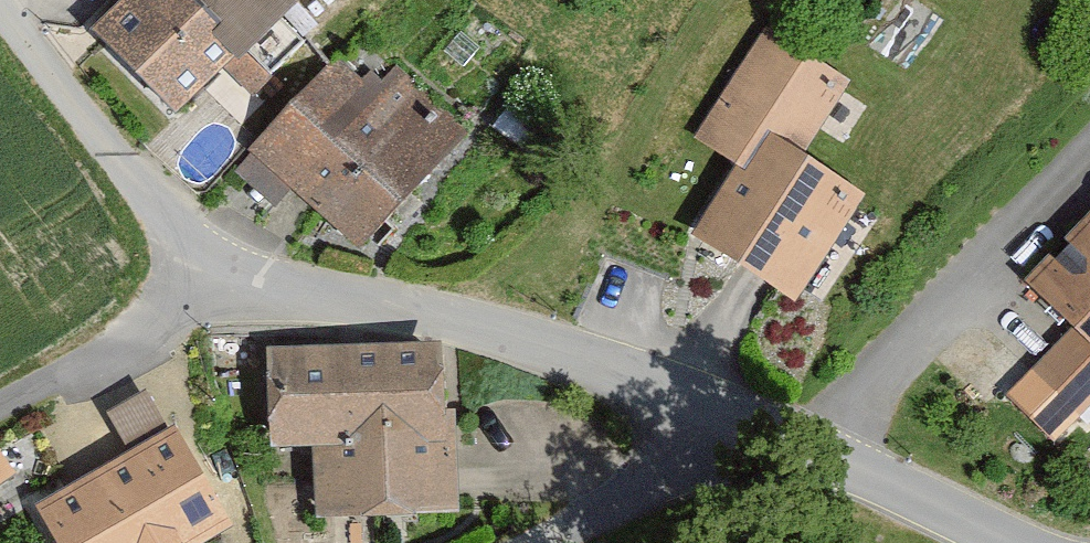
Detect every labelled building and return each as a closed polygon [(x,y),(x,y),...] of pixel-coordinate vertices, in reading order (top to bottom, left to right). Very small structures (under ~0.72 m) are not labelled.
[(163,0),(118,0),(77,39),(156,121),(220,60),(163,0)] [(220,60),(283,0),(163,0),(220,60)] [(690,146),(728,171),(681,244),(791,314),(862,202),(802,164),(850,89),(763,33),(690,146)] [(250,138),(355,246),(433,172),(329,63),(250,138)] [(1089,413),(1089,209),(1016,286),(1068,336),(1023,383),(1073,430),(1089,413)] [(315,525),(457,519),(452,410),(445,410),(442,343),(260,349),(263,453),(312,451),(315,525)] [(173,429),(45,504),(68,542),(181,542),(225,517),(173,429)]
